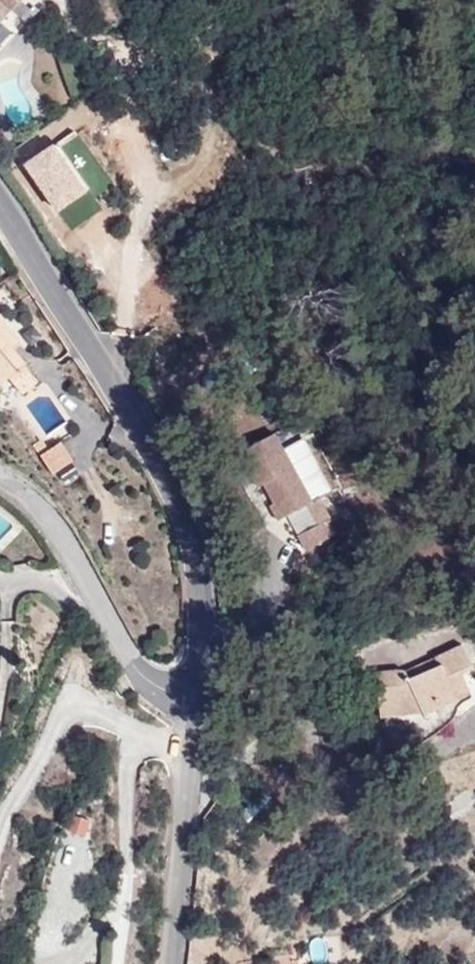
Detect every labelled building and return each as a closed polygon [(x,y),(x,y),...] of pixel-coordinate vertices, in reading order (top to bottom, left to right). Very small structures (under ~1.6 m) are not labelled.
[(9,10),(0,1),(0,20),(9,10)] [(58,215),(93,196),(64,144),(29,163),(58,215)] [(37,380),(25,364),(11,377),(23,392),(37,380)] [(320,519),(326,517),(329,514),(317,494),(309,499),(273,432),(239,451),(259,485),(263,483),(274,501),(282,515),(305,502),(317,521),(297,532),(306,547),(329,534),(320,519)] [(58,477),(78,464),(62,441),(50,449),(46,443),(38,448),(58,477)] [(282,515),(274,501),(267,505),(275,519),(282,515)] [(334,532),(326,517),(320,519),(329,534),(334,532)] [(425,714),(472,693),(461,671),(471,665),(463,646),(402,673),(400,670),(377,672),(382,718),(425,714)] [(93,818),(76,812),(70,828),(88,834),(93,818)]
